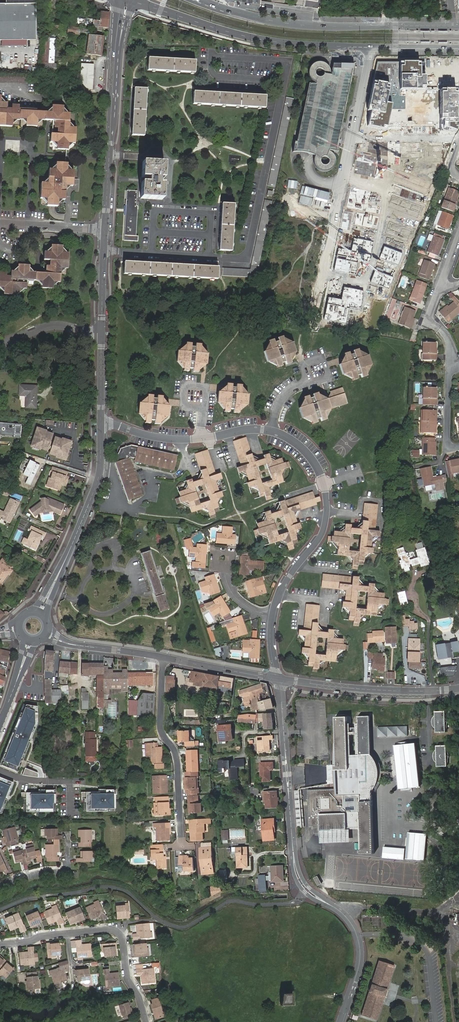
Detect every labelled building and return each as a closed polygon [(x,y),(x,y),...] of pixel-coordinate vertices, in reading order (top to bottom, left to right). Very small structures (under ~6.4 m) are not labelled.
[(36,40),(36,3),(7,3),(6,3),(6,4),(0,4),(0,40),(36,40)] [(108,27),(109,13),(107,13),(101,12),(100,20),(100,21),(100,25),(99,26),(104,27),(108,27)] [(103,32),(104,27),(99,26),(100,25),(100,21),(94,20),(93,30),(103,32)] [(43,37),(42,63),(41,71),(57,72),(57,63),(54,63),(56,38),(50,38),(50,34),(43,34),(43,37)] [(90,35),(87,54),(101,56),(104,37),(90,35)] [(148,58),(147,70),(194,73),(195,61),(148,58)] [(314,83),(307,82),(295,141),(294,141),(291,152),(294,152),(297,152),(300,151),(306,152),(308,153),(310,153),(312,154),(314,155),(313,157),(313,160),(313,163),(314,165),(315,167),(317,169),(319,170),(322,171),(323,171),(326,171),(327,170),(330,169),(331,168),(332,166),(333,163),(334,161),(333,158),(333,156),(332,154),(330,153),(329,152),(327,151),(327,150),(337,152),(340,140),(336,139),(352,63),(342,63),(324,63),(321,62),(319,61),(317,62),(315,62),(314,63),(311,64),(310,66),(309,68),(308,70),(307,72),(307,73),(308,75),(308,77),(310,79),(311,81),(314,83)] [(425,62),(377,62),(367,111),(371,112),(367,126),(387,130),(391,110),(405,110),(405,90),(425,90),(425,62)] [(93,89),(94,64),(82,64),(81,89),(93,89)] [(27,75),(0,74),(0,82),(26,83),(27,75)] [(134,89),(131,135),(143,136),(146,89),(134,89)] [(440,90),(440,131),(455,131),(458,120),(458,90),(440,90)] [(193,92),(193,104),(265,109),(265,96),(193,92)] [(14,126),(14,124),(14,119),(19,119),(21,119),(21,114),(9,113),(9,108),(9,103),(8,103),(1,103),(2,98),(2,96),(0,96),(0,126),(14,126)] [(63,134),(59,134),(53,134),(52,142),(54,142),(58,142),(58,147),(58,149),(68,149),(68,147),(68,143),(73,143),(75,143),(76,127),(74,127),(69,127),(69,122),(69,113),(68,113),(65,113),(62,113),(62,108),(62,106),(52,106),(52,108),(52,110),(52,113),(51,121),(55,121),(63,121),(63,134)] [(47,113),(37,112),(26,112),(26,119),(29,120),(28,123),(28,125),(39,126),(39,124),(39,120),(45,120),(46,121),(47,113)] [(59,128),(59,134),(63,134),(63,121),(55,121),(55,128),(59,128)] [(56,170),(51,169),(49,169),(49,183),(41,183),(40,197),(42,198),(48,198),(47,202),(47,205),(57,205),(57,203),(57,198),(63,199),(65,199),(66,190),(66,177),(73,178),(73,171),(71,170),(66,170),(67,164),(67,163),(57,162),(57,164),(56,170)] [(142,162),(140,198),(162,200),(163,184),(158,183),(159,178),(163,179),(164,163),(142,162)] [(458,198),(458,189),(452,187),(446,204),(455,207),(457,208),(458,204),(456,203),(458,197),(458,198)] [(126,190),(124,240),(137,241),(138,236),(134,236),(137,191),(126,190)] [(360,191),(355,210),(374,214),(379,195),(360,191)] [(222,276),(257,278),(263,248),(273,201),(265,200),(251,269),(222,268),(222,276)] [(222,203),(219,250),(231,251),(234,204),(222,203)] [(449,221),(453,222),(456,215),(445,211),(441,224),(444,225),(447,227),(449,221)] [(412,229),(390,221),(385,233),(407,241),(412,229)] [(450,231),(453,222),(449,221),(447,227),(444,225),(442,229),(450,231)] [(437,235),(432,247),(430,251),(433,252),(434,252),(439,254),(441,255),(445,245),(447,238),(437,235)] [(48,274),(43,273),(43,282),(44,282),(44,289),(54,290),(54,288),(55,283),(60,284),(61,284),(62,275),(62,269),(69,270),(71,270),(71,254),(69,254),(63,254),(63,248),(63,247),(53,246),(53,247),(52,250),(52,253),(46,253),(44,253),(44,261),(52,261),(52,260),(56,260),(56,270),(55,274),(51,274),(48,274)] [(402,254),(384,247),(379,259),(398,266),(402,254)] [(432,268),(436,270),(438,263),(428,259),(423,272),(422,276),(425,277),(432,279),(434,276),(430,275),(432,268)] [(124,262),(124,274),(217,279),(218,267),(124,262)] [(27,279),(27,281),(35,282),(37,282),(37,273),(35,273),(29,273),(29,268),(29,266),(19,265),(19,267),(18,272),(15,272),(13,272),(13,276),(13,278),(27,279)] [(394,278),(375,270),(370,282),(389,290),(394,278)] [(423,293),(427,294),(430,287),(431,284),(420,280),(419,283),(414,296),(413,299),(416,301),(424,303),(425,300),(421,299),(423,293)] [(0,288),(4,288),(6,288),(6,290),(6,293),(5,296),(20,297),(20,295),(20,289),(26,290),(27,290),(27,287),(27,283),(0,281),(0,288)] [(341,301),(327,298),(323,320),(346,324),(349,309),(360,312),(364,291),(344,287),(341,301)] [(458,300),(452,293),(450,293),(449,295),(448,296),(447,296),(446,298),(451,304),(452,305),(458,300)] [(452,305),(453,305),(447,309),(445,312),(450,317),(452,320),(454,318),(458,314),(458,301),(458,300),(452,305)] [(453,305),(452,305),(451,304),(446,308),(443,310),(445,312),(447,309),(453,305)] [(416,317),(417,318),(419,311),(409,307),(403,323),(413,327),(416,317)] [(268,351),(265,352),(268,362),(269,362),(271,361),(276,364),(277,366),(277,368),(283,366),(282,364),(286,362),(287,365),(292,363),(291,361),(291,360),(294,354),(296,353),(293,343),(292,343),(290,344),(285,341),(284,339),(283,337),(278,338),(279,341),(275,343),(274,340),(269,341),(270,344),(270,346),(268,351)] [(435,354),(436,348),(436,342),(425,342),(425,341),(424,341),(423,342),(422,342),(422,359),(436,359),(437,354),(435,354)] [(181,351),(179,351),(178,351),(177,362),(179,362),(181,362),(184,367),(184,369),(184,371),(190,372),(190,368),(194,369),(193,372),(199,373),(199,371),(199,368),(204,364),(206,365),(208,365),(209,354),(207,354),(205,354),(201,349),(201,346),(202,344),(196,344),(196,347),(192,346),(192,343),(187,343),(186,345),(186,347),(181,351)] [(343,364),(340,365),(343,376),(344,375),(346,375),(351,377),(352,380),(353,382),(358,380),(357,377),(361,376),(362,379),(367,377),(367,375),(366,373),(369,367),(371,367),(371,366),(368,356),(367,357),(365,357),(360,354),(359,352),(358,350),(353,352),(354,355),(350,356),(349,353),(344,355),(345,357),(346,360),(343,364)] [(223,392),(220,392),(219,392),(218,402),(219,402),(221,402),(225,407),(224,409),(224,412),(230,412),(230,409),(234,410),(234,413),(239,413),(240,411),(240,408),(244,405),(246,405),(248,405),(249,395),(248,395),(245,395),(242,390),(242,388),(243,386),(237,385),(237,388),(232,387),(233,384),(227,384),(227,386),(226,389),(223,392)] [(26,407),(36,408),(37,396),(35,396),(35,394),(37,394),(37,386),(20,385),(20,395),(25,395),(27,397),(26,407)] [(423,388),(423,405),(437,405),(437,399),(436,399),(436,393),(436,388),(426,388),(426,386),(424,386),(424,388),(423,388)] [(304,398),(304,401),(305,403),(302,408),(299,409),(303,419),(304,418),(306,418),(311,420),(312,423),(312,425),(317,423),(317,420),(320,419),(321,422),(327,420),(326,418),(325,416),(328,411),(331,410),(347,405),(342,389),(331,392),(333,398),(327,400),(326,400),(324,401),(319,398),(318,395),(318,394),(313,395),(314,398),(310,399),(309,397),(304,398)] [(142,414),(146,418),(146,421),(145,423),(151,424),(151,420),(155,421),(155,424),(160,425),(160,422),(161,420),(163,417),(165,416),(167,416),(169,417),(170,406),(169,406),(167,406),(163,401),(163,399),(163,397),(158,396),(158,399),(153,399),(154,396),(148,395),(148,397),(148,399),(143,403),(141,403),(140,403),(139,413),(140,413),(142,414)] [(421,410),(421,421),(436,422),(436,416),(437,416),(437,410),(421,410)] [(421,432),(436,432),(437,427),(435,427),(436,422),(421,421),(421,432)] [(15,435),(15,436),(21,437),(22,426),(0,424),(0,433),(15,435)] [(36,427),(30,447),(40,450),(40,448),(47,451),(52,434),(45,431),(46,430),(36,427)] [(56,437),(51,454),(57,456),(57,457),(67,460),(73,441),(63,438),(63,439),(56,437)] [(264,457),(253,461),(245,437),(233,441),(241,466),(236,467),(238,472),(239,472),(241,471),(247,475),(247,477),(249,481),(247,482),(249,487),(250,487),(251,486),(258,490),(259,492),(260,496),(265,495),(266,500),(271,498),(269,492),(269,490),(271,485),(273,485),(278,483),(283,481),(281,476),(280,473),(283,468),(285,467),(289,466),(288,461),(283,463),(281,457),(277,459),(275,460),(270,457),(269,455),(268,452),(263,454),(264,457)] [(436,438),(423,438),(422,455),(436,455),(437,448),(435,448),(435,442),(436,438)] [(132,447),(174,458),(175,456),(133,445),(132,447)] [(118,462),(130,458),(132,457),(136,458),(136,461),(171,470),(174,458),(132,447),(123,450),(118,461),(118,462)] [(115,462),(118,461),(123,450),(122,448),(115,462)] [(221,478),(219,473),(216,474),(207,450),(194,454),(200,470),(201,472),(203,479),(196,481),(192,482),(191,479),(186,481),(187,483),(187,485),(185,490),(183,491),(179,492),(180,497),(175,499),(177,504),(181,503),(183,502),(188,504),(189,507),(191,513),(196,511),(201,509),(203,508),(208,511),(209,513),(211,519),(216,517),(214,512),(219,511),(218,506),(217,503),(219,498),(221,497),(222,497),(220,491),(219,492),(217,487),(216,485),(218,479),(220,478),(221,478)] [(143,495),(130,458),(118,462),(131,499),(143,495)] [(455,460),(450,461),(452,473),(458,472),(458,459),(455,460)] [(40,464),(29,460),(23,475),(28,477),(25,484),(31,486),(40,464)] [(131,499),(118,462),(118,461),(115,462),(129,501),(132,500),(131,499)] [(452,473),(450,461),(445,461),(448,478),(453,477),(452,473)] [(271,478),(260,482),(261,483),(277,478),(273,466),(268,468),(271,478)] [(67,472),(52,467),(50,472),(52,473),(50,479),(49,478),(46,486),(57,490),(59,482),(65,484),(67,478),(65,477),(67,472)] [(250,469),(254,480),(259,478),(255,467),(250,469)] [(432,467),(421,469),(425,486),(434,484),(444,482),(443,475),(434,477),(432,467)] [(59,482),(57,490),(61,491),(63,485),(65,486),(65,484),(59,482)] [(444,482),(434,484),(435,490),(445,488),(444,482)] [(205,484),(209,495),(213,493),(210,483),(205,484)] [(313,498),(311,491),(285,500),(287,507),(285,508),(283,500),(278,502),(278,503),(279,505),(277,511),(274,511),(270,513),(269,509),(263,511),(264,513),(265,516),(262,521),(260,522),(256,523),(257,528),(252,530),(254,535),(258,533),(260,533),(265,535),(266,538),(268,543),(277,540),(279,540),(285,543),(286,545),(287,549),(292,548),(291,543),(296,541),(294,536),(293,534),(296,528),(298,527),(299,527),(298,522),(296,523),(294,523),(292,516),(294,515),(296,510),(298,510),(299,509),(316,504),(315,501),(319,500),(318,496),(313,498)] [(191,494),(195,506),(210,500),(210,499),(199,502),(196,492),(191,494)] [(15,500),(11,498),(5,512),(0,510),(0,518),(2,518),(11,523),(13,518),(12,518),(13,516),(14,516),(19,506),(14,504),(15,500)] [(38,510),(40,513),(44,510),(50,510),(62,514),(66,505),(49,498),(42,499),(43,505),(41,505),(40,503),(31,510),(34,513),(38,510)] [(369,542),(369,539),(374,535),(376,536),(377,536),(377,531),(373,530),(376,505),(362,503),(361,516),(361,518),(360,520),(360,523),(360,526),(360,529),(356,528),(354,528),(349,527),(349,524),(344,523),(344,526),(343,528),(339,531),(336,531),(332,531),(331,536),(326,535),(326,541),(330,541),(332,542),(336,546),(336,548),(335,554),(340,555),(345,555),(347,555),(350,559),(350,562),(350,568),(355,568),(356,564),(361,564),(361,560),(362,556),(366,552),(369,553),(370,553),(370,547),(368,547),(369,542)] [(282,515),(285,526),(290,524),(287,513),(282,515)] [(273,523),(268,525),(271,536),(287,531),(286,529),(276,533),(273,523)] [(40,542),(43,536),(39,534),(41,530),(32,526),(30,530),(32,531),(28,539),(25,545),(36,550),(39,545),(38,544),(39,542),(40,542)] [(230,541),(230,543),(234,543),(235,534),(231,534),(232,527),(224,526),(223,532),(218,532),(217,542),(225,543),(226,541),(230,541)] [(348,538),(342,537),(341,550),(357,551),(357,550),(347,548),(348,538)] [(203,550),(206,550),(206,545),(197,545),(197,548),(190,548),(189,557),(193,557),(195,557),(195,563),(193,563),(193,567),(205,568),(205,564),(205,555),(203,555),(203,550)] [(420,566),(429,563),(424,547),(423,547),(417,549),(415,550),(417,557),(409,560),(407,553),(400,556),(402,563),(401,563),(402,565),(401,565),(402,568),(403,568),(403,569),(404,569),(405,572),(409,570),(408,567),(412,566),(411,564),(413,563),(414,565),(419,564),(420,566)] [(156,599),(160,612),(170,609),(150,551),(141,554),(156,599)] [(240,557),(240,566),(242,566),(241,571),(239,571),(239,575),(248,575),(248,571),(256,572),(257,563),(250,562),(250,558),(240,557)] [(0,561),(0,588),(13,571),(11,570),(13,567),(2,559),(0,561)] [(349,584),(350,576),(321,573),(320,587),(322,587),(338,588),(341,588),(344,593),(344,596),(344,601),(342,601),(341,606),(342,606),(344,606),(348,611),(347,614),(347,619),(352,619),(352,625),(357,625),(358,620),(358,617),(362,613),(365,613),(370,614),(375,615),(375,610),(375,607),(381,603),(383,603),(387,603),(387,598),(382,598),(382,592),(378,592),(375,592),(372,588),(372,585),(372,583),(367,582),(367,586),(362,585),(360,585),(356,581),(357,578),(357,576),(352,576),(351,584),(349,584)] [(213,579),(214,578),(213,575),(204,577),(205,581),(198,583),(201,592),(208,590),(209,595),(219,592),(216,583),(214,583),(213,579)] [(254,578),(245,581),(246,585),(248,584),(249,589),(248,589),(250,596),(260,593),(259,590),(265,588),(262,580),(255,582),(254,578)] [(399,594),(401,605),(407,604),(405,592),(399,594)] [(212,601),(203,604),(206,609),(208,608),(213,615),(218,612),(220,617),(229,611),(224,604),(223,605),(220,601),(222,600),(220,596),(212,601)] [(365,607),(354,606),(354,607),(370,609),(371,597),(366,596),(365,607)] [(316,626),(316,624),(318,605),(305,603),(302,629),(297,629),(297,634),(298,634),(300,634),(304,639),(303,641),(303,647),(301,647),(301,652),(302,652),(304,653),(308,658),(307,660),(307,665),(312,665),(312,670),(317,671),(318,665),(318,663),(322,659),(325,660),(330,660),(334,661),(335,655),(335,653),(340,648),(343,649),(346,649),(347,644),(342,644),(342,638),(337,638),(335,637),(332,633),(332,630),(332,628),(326,628),(326,631),(321,631),(319,631),(316,626)] [(5,615),(6,615),(7,615),(9,613),(9,612),(8,612),(7,612),(6,612),(5,612),(3,614),(0,611),(0,620),(5,615)] [(240,616),(232,619),(219,623),(220,627),(226,625),(228,633),(234,632),(236,637),(245,634),(243,625),(241,625),(240,621),(241,620),(240,616)] [(386,628),(386,643),(397,643),(396,627),(386,628)] [(383,631),(372,632),(372,634),(367,634),(368,642),(384,642),(383,631)] [(251,639),(243,639),(243,643),(243,652),(250,652),(249,657),(259,657),(259,648),(258,648),(258,643),(259,643),(260,640),(259,639),(251,639)] [(325,652),(314,651),(313,653),(330,655),(331,643),(325,642),(325,652)] [(420,644),(409,643),(408,648),(408,662),(409,662),(408,669),(411,669),(412,667),(414,668),(414,669),(420,669),(421,662),(419,662),(420,644)] [(443,646),(437,647),(438,657),(443,656),(443,658),(453,657),(453,658),(458,657),(456,643),(450,644),(450,648),(444,649),(444,646),(443,646)] [(9,652),(0,650),(0,661),(7,662),(9,652)] [(45,698),(44,702),(51,702),(51,689),(51,679),(48,679),(48,672),(52,672),(52,668),(54,651),(46,650),(44,659),(45,698)] [(384,671),(385,658),(383,658),(383,655),(373,654),(373,652),(369,652),(368,659),(373,659),(372,668),(381,669),(381,671),(384,671)] [(70,662),(60,661),(59,673),(66,674),(66,675),(68,675),(68,674),(69,674),(70,662)] [(78,663),(70,662),(69,674),(77,675),(78,663)] [(101,708),(103,708),(103,704),(103,695),(103,685),(103,673),(103,664),(95,663),(82,663),(82,676),(89,676),(95,676),(97,676),(97,685),(99,685),(99,688),(97,688),(97,707),(102,707),(101,708)] [(195,684),(219,688),(219,687),(220,676),(192,671),(190,681),(196,682),(195,684)] [(127,672),(103,673),(103,685),(127,685),(127,672)] [(152,672),(127,672),(127,685),(152,685),(152,672)] [(229,687),(232,688),(234,679),(220,676),(219,687),(220,687),(221,686),(229,687)] [(267,684),(261,682),(262,684),(261,699),(271,698),(267,684)] [(252,710),(261,709),(261,699),(262,684),(239,691),(241,696),(244,695),(245,698),(246,706),(251,706),(252,710)] [(103,685),(103,695),(109,695),(109,688),(121,689),(121,692),(127,692),(127,685),(103,685)] [(51,689),(51,702),(51,703),(61,703),(61,689),(51,689)] [(154,716),(155,693),(143,693),(138,700),(137,716),(137,718),(144,718),(145,718),(154,716)] [(261,699),(261,709),(273,707),(271,698),(261,699)] [(128,700),(127,715),(137,716),(138,700),(128,700)] [(37,705),(25,703),(22,712),(20,711),(1,759),(3,760),(1,765),(18,772),(38,722),(37,705)] [(432,718),(432,721),(445,721),(445,714),(445,710),(434,711),(435,714),(435,718),(432,718)] [(273,728),(272,713),(260,714),(258,714),(256,715),(256,718),(256,721),(259,721),(265,721),(265,729),(273,728)] [(239,715),(238,719),(238,722),(255,723),(256,721),(256,718),(256,715),(248,714),(239,715)] [(314,834),(321,834),(321,830),(324,830),(347,829),(350,829),(359,829),(361,850),(361,855),(375,854),(374,820),(373,796),(373,795),(373,782),(368,782),(367,777),(365,777),(365,769),(367,769),(367,764),(372,764),(372,750),(371,716),(359,716),(359,723),(356,724),(357,732),(357,735),(357,755),(352,755),(351,735),(351,732),(350,724),(348,724),(348,722),(347,717),(336,717),(336,722),(337,765),(335,765),(335,770),(338,770),(338,778),(336,778),(337,789),(308,790),(309,827),(314,827),(314,834)] [(445,721),(432,721),(432,725),(435,725),(435,728),(435,731),(445,731),(445,727),(445,721)] [(230,731),(232,731),(232,725),(218,726),(220,741),(230,740),(230,731)] [(377,726),(377,736),(408,736),(408,726),(377,726)] [(188,732),(188,730),(179,730),(179,732),(179,741),(185,741),(185,745),(196,745),(195,741),(190,741),(190,732),(188,732)] [(93,739),(93,733),(86,733),(86,756),(96,756),(96,739),(95,739),(93,739)] [(273,740),(273,736),(258,737),(257,737),(258,752),(270,751),(269,740),(273,740)] [(157,746),(157,742),(149,742),(151,763),(161,763),(161,746),(157,746)] [(416,743),(393,746),(398,789),(421,787),(416,743)] [(446,755),(446,748),(446,745),(436,745),(436,749),(436,752),(433,752),(433,756),(446,755)] [(187,771),(197,771),(198,771),(197,750),(187,750),(187,754),(188,754),(189,762),(187,762),(187,771)] [(374,752),(372,750),(372,764),(367,764),(367,769),(365,769),(365,777),(367,777),(368,782),(373,782),(373,795),(373,796),(375,794),(376,792),(378,790),(379,788),(380,785),(381,783),(381,781),(382,778),(382,776),(382,774),(392,772),(382,771),(382,768),(381,765),(380,763),(379,761),(378,758),(377,756),(375,754),(374,752)] [(447,762),(446,755),(433,756),(433,760),(434,760),(436,760),(436,763),(436,766),(447,766),(447,762)] [(219,765),(218,765),(219,772),(224,771),(224,772),(225,772),(225,769),(230,769),(231,780),(238,779),(237,767),(244,767),(244,760),(235,760),(232,763),(231,762),(230,763),(230,761),(224,761),(218,761),(218,764),(219,764),(219,765)] [(260,763),(261,781),(270,781),(270,770),(273,770),(273,762),(260,763)] [(23,775),(37,777),(38,771),(24,769),(23,775)] [(187,771),(184,771),(186,793),(188,793),(188,795),(197,795),(197,793),(197,792),(198,792),(198,787),(196,787),(196,777),(198,777),(197,771),(187,771)] [(165,782),(166,782),(166,775),(152,775),(152,779),(155,779),(155,793),(166,792),(166,785),(165,785),(165,782)] [(0,776),(0,813),(1,812),(14,782),(0,776)] [(259,794),(259,787),(257,787),(256,787),(255,787),(250,787),(251,795),(259,794)] [(114,789),(103,790),(103,794),(101,794),(100,792),(82,792),(82,798),(86,798),(87,811),(107,811),(107,808),(116,808),(116,794),(114,794),(114,789)] [(271,797),(269,797),(269,801),(271,801),(272,808),(278,807),(277,791),(270,792),(271,797)] [(39,793),(39,792),(21,792),(21,799),(25,799),(25,812),(52,811),(52,802),(53,803),(53,793),(39,793)] [(197,795),(188,795),(188,803),(190,803),(191,812),(201,812),(201,803),(198,803),(197,795)] [(347,813),(359,812),(359,809),(347,810),(347,798),(358,797),(358,795),(344,795),(344,812),(347,813)] [(167,808),(167,796),(157,796),(158,815),(168,815),(167,808)] [(207,818),(189,819),(190,824),(191,824),(191,840),(203,840),(202,832),(202,824),(204,823),(207,823),(207,818)] [(274,819),(264,820),(264,830),(263,830),(263,840),(274,840),(274,831),(273,831),(272,823),(275,823),(274,819)] [(167,826),(167,822),(153,823),(153,827),(156,827),(156,840),(168,840),(167,831),(169,831),(170,831),(169,826),(167,826)] [(6,841),(7,845),(16,843),(15,839),(18,838),(14,826),(2,829),(4,837),(6,836),(7,841),(6,841)] [(58,840),(62,840),(62,836),(57,836),(57,830),(45,829),(45,836),(48,836),(48,840),(58,840)] [(351,842),(350,829),(347,829),(324,830),(321,830),(321,834),(321,842),(351,842)] [(79,848),(88,847),(88,843),(91,843),(91,830),(78,830),(78,838),(80,838),(81,843),(78,843),(79,848)] [(427,834),(408,832),(406,859),(425,861),(427,834)] [(49,858),(49,862),(58,862),(58,858),(56,858),(56,853),(58,853),(58,840),(48,840),(48,845),(46,845),(45,858),(49,858)] [(24,850),(27,863),(31,862),(30,860),(30,858),(36,856),(35,852),(33,844),(26,846),(27,849),(24,850)] [(163,858),(162,856),(162,849),(162,844),(151,844),(151,859),(156,859),(157,868),(165,868),(165,858),(163,858)] [(203,859),(201,859),(202,870),(209,870),(209,868),(213,868),(211,847),(200,848),(200,854),(202,854),(203,859)] [(247,847),(237,848),(238,868),(248,868),(247,847)] [(405,849),(384,847),(383,858),(404,860),(405,849)] [(23,864),(27,863),(24,850),(20,851),(19,848),(13,850),(16,862),(22,860),(23,864)] [(81,852),(81,859),(77,859),(77,863),(90,862),(90,859),(93,858),(93,852),(81,852)] [(188,870),(188,871),(192,871),(192,858),(187,858),(187,856),(179,856),(179,865),(179,868),(183,868),(183,870),(188,870)] [(283,866),(271,866),(272,881),(284,881),(283,866)] [(315,878),(319,886),(324,883),(319,876),(315,878)] [(221,885),(211,885),(211,893),(221,893),(221,885)] [(85,908),(90,919),(91,919),(99,916),(101,920),(106,918),(99,902),(94,904),(85,908)] [(116,906),(117,917),(123,916),(124,918),(130,917),(129,905),(120,906),(116,906)] [(69,911),(65,913),(69,923),(75,921),(76,922),(88,917),(83,906),(77,908),(69,911)] [(43,913),(48,924),(57,920),(59,925),(63,923),(57,907),(52,909),(47,911),(43,913)] [(34,913),(25,917),(30,927),(35,925),(35,923),(38,922),(41,921),(38,912),(34,913)] [(21,933),(26,931),(19,914),(13,916),(5,919),(9,931),(18,927),(21,933)] [(149,923),(137,924),(137,934),(132,934),(133,939),(150,937),(150,932),(149,923)] [(75,940),(77,958),(83,957),(92,956),(91,944),(81,945),(81,940),(75,940)] [(103,943),(104,952),(104,956),(115,955),(115,948),(116,948),(115,942),(103,943)] [(46,943),(47,956),(56,955),(60,954),(59,943),(53,944),(52,943),(46,943)] [(135,951),(134,951),(135,957),(147,956),(146,948),(146,943),(135,944),(135,951)] [(36,964),(34,946),(29,947),(29,952),(19,953),(20,965),(30,964),(36,964)] [(4,959),(0,963),(0,972),(2,974),(6,977),(13,968),(8,964),(9,963),(4,959)] [(385,996),(387,989),(394,966),(379,961),(362,1015),(377,1020),(385,996)] [(51,970),(52,975),(55,984),(66,981),(64,972),(69,970),(67,965),(51,970)] [(84,970),(80,971),(76,971),(78,981),(81,980),(90,979),(89,967),(84,968),(84,970)] [(141,974),(142,984),(155,982),(153,968),(136,969),(136,974),(141,974)] [(103,969),(105,986),(110,986),(119,985),(118,973),(109,973),(108,969),(103,969)] [(28,977),(28,980),(28,984),(26,984),(27,989),(39,988),(38,980),(38,976),(28,977)] [(283,993),(281,1004),(293,1003),(293,992),(283,993)] [(159,1000),(152,1000),(153,1003),(151,1004),(153,1013),(155,1012),(157,1018),(163,1016),(159,1000)] [(128,1009),(130,1008),(128,1003),(119,1006),(122,1016),(123,1015),(124,1019),(133,1016),(132,1012),(129,1013),(128,1009)]
